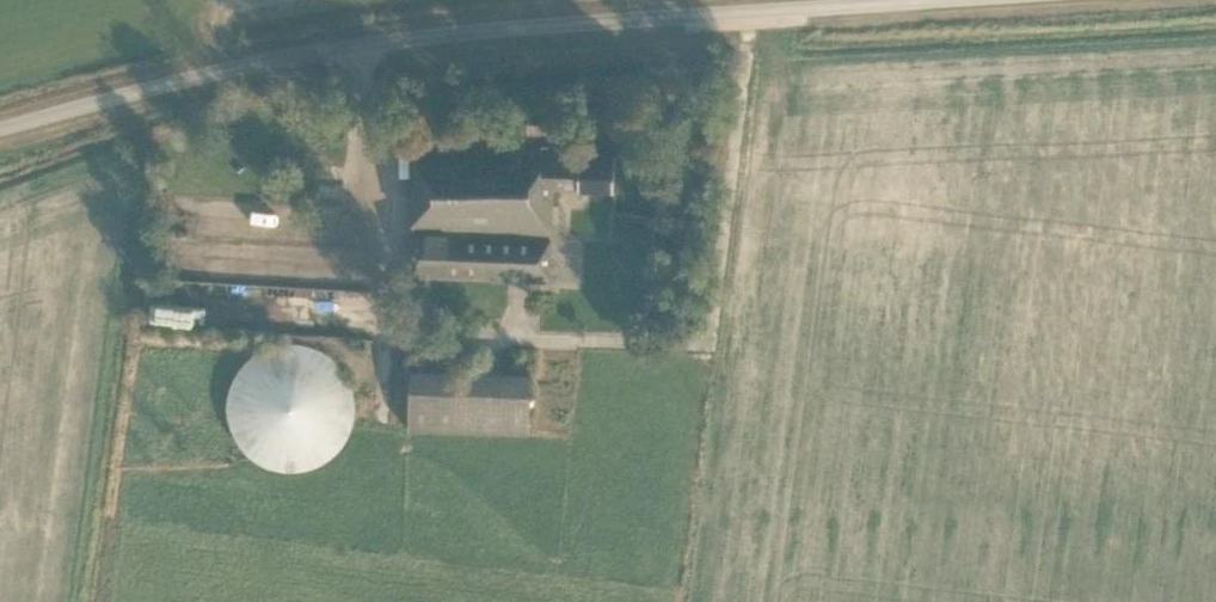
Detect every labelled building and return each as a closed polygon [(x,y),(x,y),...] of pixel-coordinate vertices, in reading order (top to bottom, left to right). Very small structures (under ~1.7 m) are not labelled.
[(563,109),(530,109),(529,132),(563,132),(563,109)] [(342,112),(295,113),(297,201),(344,199),(342,112)] [(613,154),(597,154),(597,144),(413,143),(412,278),(549,279),(550,189),(614,189),(613,154)] [(240,368),(236,375),(232,383),(230,391),(229,400),(229,408),(230,417),(232,425),(236,433),(240,440),(245,447),(251,453),(258,458),(266,462),(274,465),(282,468),(291,468),(299,468),(308,467),(316,464),(324,461),(331,456),(338,450),(343,444),(348,437),(352,429),(355,421),(357,413),(357,404),(357,396),(355,387),(352,379),(349,371),(344,364),(338,358),(331,352),(324,348),(316,344),(308,342),(300,340),(291,340),(283,341),(274,343),(266,346),(259,350),(252,355),(246,361),(240,368)] [(533,370),(412,366),(409,428),(531,432),(533,370)]
